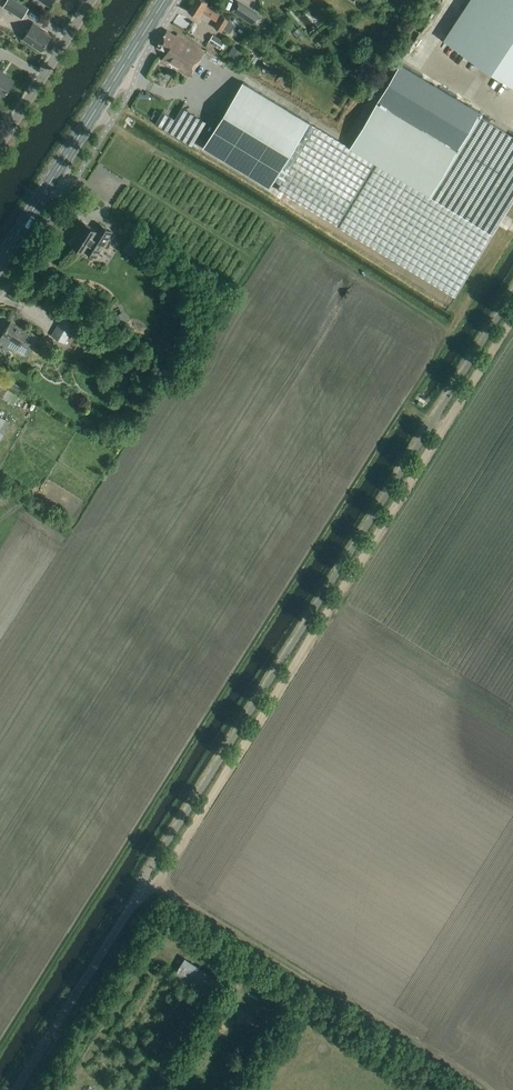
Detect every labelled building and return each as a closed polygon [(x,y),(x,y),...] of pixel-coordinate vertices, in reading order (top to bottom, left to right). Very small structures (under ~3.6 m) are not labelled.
[(30,9),(16,0),(8,0),(4,7),(23,19),(30,9)] [(207,5),(209,3),(204,0),(195,0),(188,11),(199,18),(203,12),(214,20),(219,13),(207,5)] [(463,11),(471,16),(476,19),(456,48),(512,86),(512,0),(470,0),(463,11)] [(252,25),(257,17),(237,4),(232,12),(252,25)] [(215,27),(223,32),(229,22),(221,17),(215,27)] [(43,51),(52,36),(41,29),(41,27),(34,23),(24,39),(43,51)] [(205,49),(176,30),(173,35),(167,31),(157,47),(166,53),(162,60),(188,76),(205,49)] [(221,48),(225,41),(214,34),(209,41),(221,48)] [(238,61),(242,54),(233,48),(228,56),(238,61)] [(270,65),(264,62),(261,66),(267,70),(270,65)] [(0,70),(0,94),(5,97),(15,81),(8,76),(8,75),(0,70)] [(429,195),(439,177),(455,151),(375,102),(349,146),(309,123),(309,122),(243,82),(206,144),(272,183),(274,180),(280,184),(277,189),(455,296),(493,233),(467,217),(444,204),(429,195)] [(158,118),(155,123),(193,146),(207,123),(182,108),(172,126),(158,118)] [(461,119),(458,124),(470,131),(473,126),(461,119)] [(96,231),(83,223),(79,230),(80,231),(71,244),(85,253),(86,252),(96,258),(112,232),(100,225),(96,231)] [(135,234),(128,243),(137,250),(141,245),(142,240),(135,234)] [(118,332),(133,325),(125,309),(110,317),(118,332)] [(87,321),(69,311),(65,319),(63,318),(52,337),(66,345),(76,326),(82,330),(87,321)] [(11,322),(0,338),(0,341),(8,346),(12,340),(20,346),(21,344),(28,348),(30,346),(33,348),(39,337),(30,331),(28,334),(11,322)] [(11,352),(0,342),(0,358),(3,361),(11,352)] [(129,367),(141,367),(141,359),(129,359),(129,367)] [(129,397),(132,391),(121,385),(118,391),(129,397)] [(0,417),(0,430),(5,433),(10,423),(0,417)] [(183,998),(196,985),(181,970),(168,983),(183,998)]
